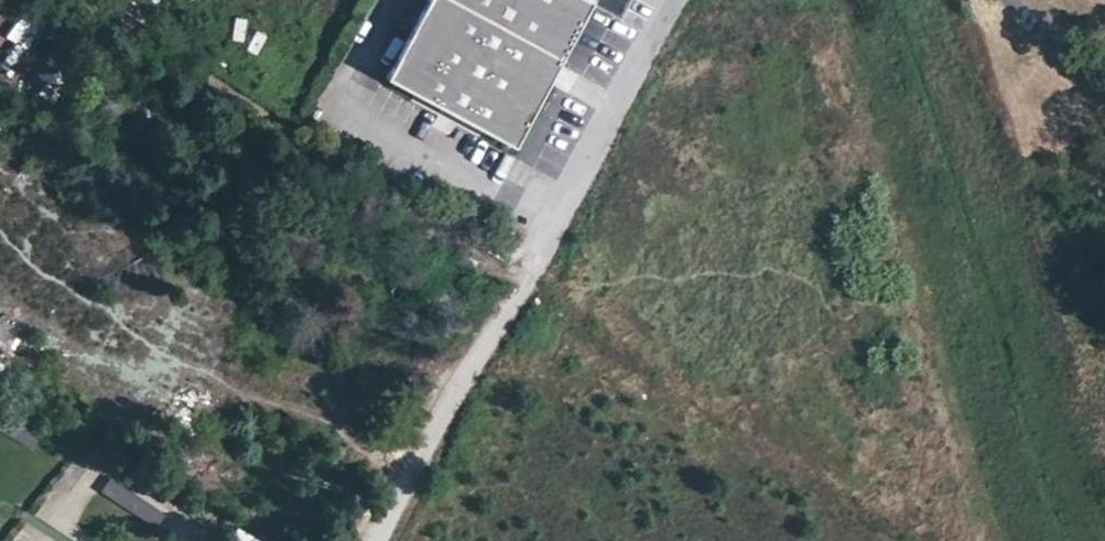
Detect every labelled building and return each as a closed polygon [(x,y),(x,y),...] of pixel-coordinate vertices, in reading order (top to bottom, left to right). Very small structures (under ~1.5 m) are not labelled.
[(569,0),(433,0),(387,84),(514,153),(591,12),(569,0)] [(240,530),(234,540),(260,540),(240,530)]
